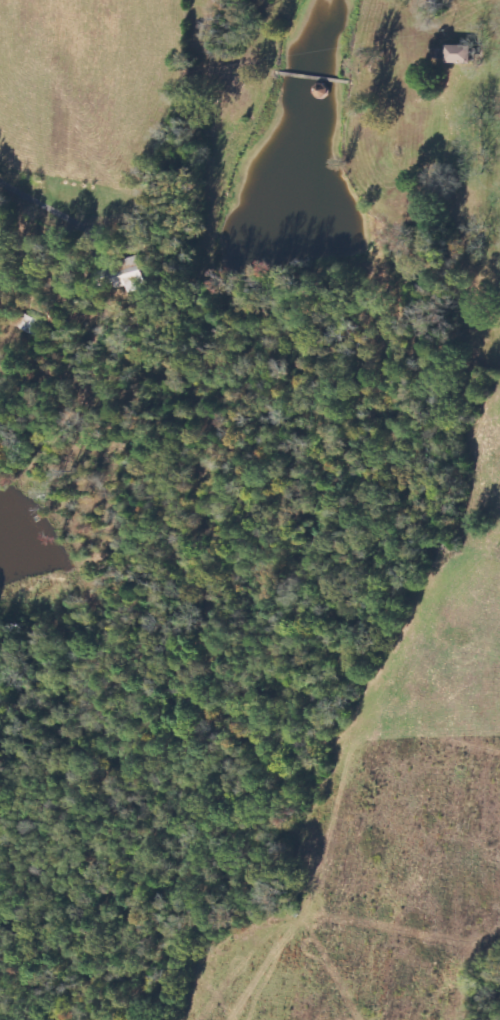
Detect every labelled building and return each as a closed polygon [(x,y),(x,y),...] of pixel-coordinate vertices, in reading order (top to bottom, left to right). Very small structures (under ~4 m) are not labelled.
[(476,63),(475,46),(450,46),(450,63),(476,63)]
